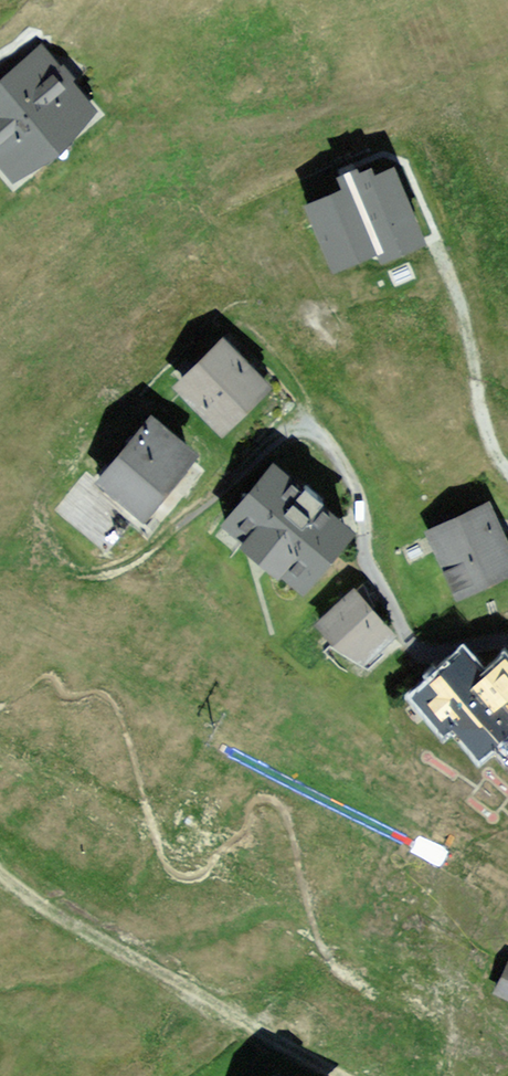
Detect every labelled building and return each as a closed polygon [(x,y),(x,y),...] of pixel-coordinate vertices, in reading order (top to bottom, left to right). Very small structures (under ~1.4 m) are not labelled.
[(0,81),(0,162),(12,177),(96,109),(44,45),(0,81)] [(344,189),(308,204),(334,269),(380,250),(384,259),(425,242),(395,168),(374,177),(370,169),(357,174),(355,168),(339,175),(344,189)] [(223,336),(173,387),(222,435),(272,385),(223,336)] [(151,414),(96,482),(145,522),(200,453),(151,414)] [(273,463),(223,526),(242,540),(240,543),(305,594),(356,528),(273,463)] [(423,531),(455,599),(507,574),(507,542),(489,500),(423,531)] [(356,589),(316,624),(336,646),(363,662),(396,634),(356,589)] [(502,658),(478,680),(458,657),(414,696),(445,730),(451,725),(479,756),(507,731),(507,665),(502,658)] [(493,992),(507,999),(507,962),(493,992)]
